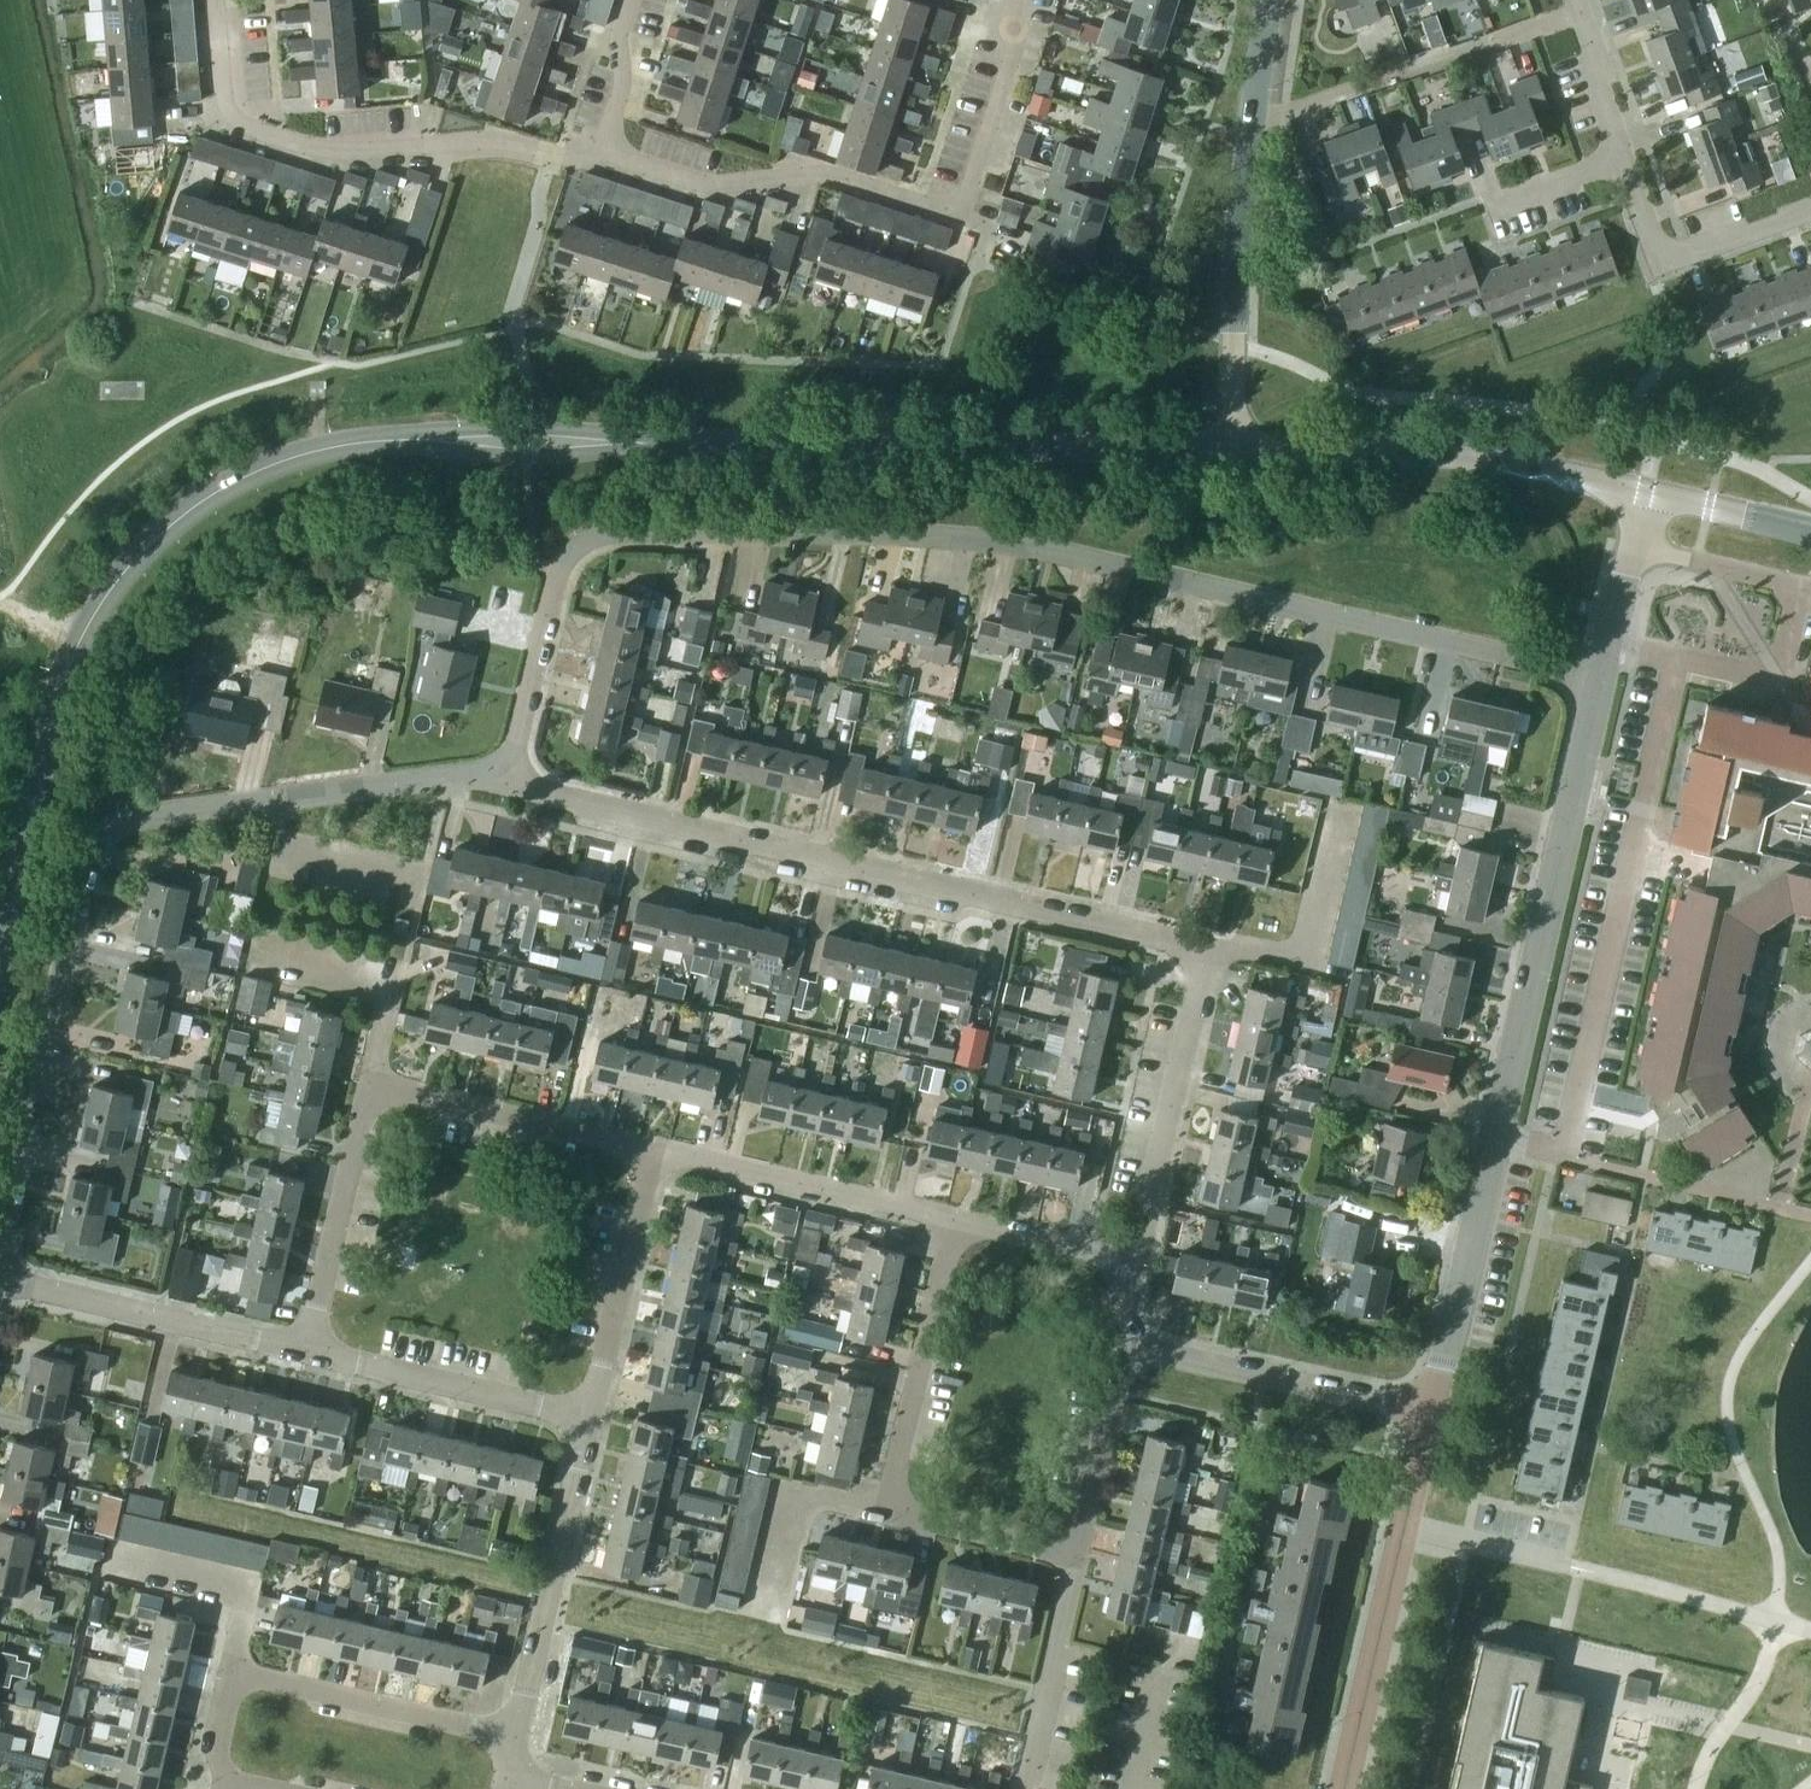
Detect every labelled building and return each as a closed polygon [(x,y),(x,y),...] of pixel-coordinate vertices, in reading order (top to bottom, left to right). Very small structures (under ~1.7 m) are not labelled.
[(105,9),(146,5),(146,0),(104,0),(105,9)] [(512,24),(551,37),(556,21),(581,29),(584,20),(585,17),(551,6),(551,7),(530,0),(520,0),(512,24)] [(705,33),(704,33),(744,46),(753,19),(713,6),(714,5),(698,0),(688,0),(685,9),(710,17),(705,33)] [(714,5),(713,6),(753,19),(759,0),(715,0),(714,5)] [(881,20),(921,33),(921,34),(945,42),(955,13),(916,0),(888,0),(881,20)] [(1131,9),(1177,23),(1181,13),(1174,11),(1177,0),(1134,0),(1131,9)] [(1339,9),(1346,7),(1354,27),(1380,18),(1374,0),(1335,0),(1339,9)] [(1407,8),(1430,0),(1404,0),(1407,8)] [(1661,20),(1692,9),(1689,0),(1631,0),(1636,14),(1656,7),(1661,20)] [(1810,6),(1810,0),(1789,0),(1794,13),(1810,6)] [(195,12),(194,1),(172,3),(173,14),(195,12)] [(605,27),(611,7),(590,1),(585,17),(584,20),(594,24),(605,27)] [(801,3),(791,32),(804,37),(815,8),(801,3)] [(312,19),(313,36),(313,37),(354,33),(352,4),(311,8),(311,7),(285,9),(286,21),(312,19)] [(415,19),(414,4),(400,6),(401,20),(415,19)] [(105,9),(107,37),(148,34),(146,5),(105,9)] [(821,9),(815,27),(829,31),(835,13),(821,9)] [(1132,37),(1162,47),(1167,32),(1174,34),(1177,23),(1131,9),(1127,22),(1106,16),(1102,28),(1083,22),(1056,13),(1051,27),(1127,51),(1132,37)] [(1645,41),(1655,69),(1693,55),(1687,37),(1700,32),(1692,9),(1661,20),(1666,33),(1645,41)] [(448,34),(451,23),(430,16),(431,29),(445,33),(448,34)] [(881,20),(873,48),(912,61),(912,62),(936,70),(940,58),(915,50),(921,34),(921,33),(881,20)] [(512,24),(503,52),(542,64),(543,64),(548,48),(572,56),(576,44),(551,37),(512,24)] [(701,44),(696,60),(695,61),(735,74),(744,46),(704,33),(705,33),(680,25),(676,36),(701,44)] [(197,41),(196,30),(174,32),(175,43),(197,41)] [(315,48),(316,65),(357,62),(354,33),(313,37),(313,36),(288,38),(289,50),(315,48)] [(440,49),(459,55),(464,39),(448,34),(445,33),(440,49)] [(107,37),(110,66),(151,63),(148,34),(107,37)] [(804,40),(786,34),(778,57),(797,63),(804,40)] [(199,59),(197,41),(175,43),(176,61),(199,59)] [(873,48),(864,75),(903,88),(903,89),(927,97),(931,85),(907,77),(912,62),(912,61),(873,48)] [(503,52),(494,79),(534,92),(534,91),(539,76),(563,83),(567,72),(543,64),(542,64),(503,52)] [(687,88),(726,101),(729,90),(740,94),(745,78),(735,74),(695,61),(696,60),(671,52),(667,64),(692,72),(687,88)] [(1693,55),(1655,69),(1665,97),(1686,89),(1691,103),(1722,92),(1713,68),(1700,73),(1693,55)] [(1120,76),(1116,90),(1161,104),(1165,94),(1158,92),(1163,77),(1103,58),(1099,70),(1120,76)] [(200,70),(199,59),(176,61),(177,72),(200,70)] [(787,91),(795,67),(777,60),(767,84),(787,91)] [(316,65),(290,67),(291,79),(317,77),(319,95),(343,93),(345,107),(355,106),(354,92),(360,91),(357,62),(316,65)] [(110,66),(112,95),(153,91),(151,63),(110,66)] [(1733,74),(1738,89),(1766,79),(1761,64),(1733,74)] [(448,83),(452,70),(442,68),(439,80),(448,83)] [(201,88),(200,70),(177,72),(179,90),(201,88)] [(801,72),(797,85),(813,89),(817,77),(801,72)] [(1517,104),(1504,109),(1521,154),(1531,150),(1529,144),(1544,138),(1532,108),(1546,103),(1536,74),(1510,84),(1517,104)] [(864,75),(855,103),(894,116),(894,117),(918,125),(922,113),(898,105),(903,89),(903,88),(864,75)] [(1039,75),(1034,91),(1048,96),(1053,80),(1039,75)] [(534,92),(494,79),(494,80),(483,76),(474,104),(524,121),(530,103),(555,111),(558,99),(534,91),(534,92)] [(687,88),(662,80),(658,91),(683,99),(677,117),(717,130),(726,101),(687,88)] [(1763,86),(1768,100),(1779,96),(1774,82),(1763,86)] [(202,99),(201,88),(179,90),(180,101),(202,99)] [(1090,97),(1087,108),(1147,127),(1152,113),(1158,115),(1161,104),(1116,90),(1111,103),(1090,97)] [(153,91),(112,95),(114,125),(150,122),(155,121),(153,91)] [(1028,110),(1044,115),(1050,97),(1034,92),(1032,96),(1028,110)] [(1483,93),(1457,103),(1468,132),(1482,126),(1493,157),(1508,151),(1511,158),(1521,154),(1504,109),(1491,114),(1483,93)] [(1687,129),(1698,158),(1736,144),(1729,126),(1743,121),(1734,98),(1703,109),(1708,122),(1687,129)] [(855,103),(846,130),(885,144),(885,145),(910,153),(913,141),(889,133),(894,117),(894,116),(855,103)] [(1421,128),(1425,138),(1442,183),(1452,179),(1450,173),(1465,167),(1454,137),(1468,132),(1457,103),(1431,113),(1435,123),(1421,128)] [(1104,127),(1099,140),(1145,154),(1149,144),(1142,142),(1147,127),(1087,108),(1083,120),(1104,127)] [(804,120),(788,115),(779,147),(781,147),(794,152),(804,120)] [(1358,121),(1348,125),(1364,170),(1378,165),(1390,199),(1402,194),(1390,161),(1379,132),(1375,122),(1360,128),(1358,121)] [(150,122),(114,125),(116,141),(152,139),(150,122)] [(1404,122),(1379,132),(1390,161),(1403,156),(1414,186),(1429,180),(1432,187),(1442,183),(1425,138),(1412,143),(1404,122)] [(1364,170),(1348,125),(1337,129),(1340,135),(1325,141),(1336,170),(1319,176),(1330,206),(1358,195),(1351,175),(1364,170)] [(885,144),(846,130),(837,159),(901,180),(905,168),(880,160),(885,145),(885,144)] [(1018,146),(1032,150),(1036,135),(1023,131),(1018,146)] [(215,141),(198,135),(191,156),(209,161),(215,141)] [(1764,181),(1749,139),(1736,144),(1698,158),(1708,186),(1728,179),(1733,192),(1764,181)] [(1060,142),(1053,166),(1082,175),(1082,177),(1102,183),(1106,170),(1131,178),(1135,163),(1142,165),(1145,154),(1099,140),(1095,153),(1060,142)] [(209,161),(219,164),(226,144),(215,141),(209,161)] [(219,164),(236,170),(243,150),(226,144),(219,164)] [(123,162),(138,161),(137,146),(122,147),(123,162)] [(254,153),(243,150),(236,170),(247,173),(254,153)] [(270,158),(254,153),(247,173),(264,178),(270,158)] [(281,162),(270,158),(264,178),(275,182),(281,162)] [(1794,181),(1786,158),(1770,164),(1778,187),(1794,181)] [(125,175),(140,174),(138,161),(123,162),(125,175)] [(298,167),(281,162),(275,182),(292,187),(298,167)] [(1065,199),(1061,213),(1107,227),(1110,217),(1104,214),(1109,199),(1098,196),(1102,183),(1082,177),(1082,175),(1053,166),(1045,192),(1065,199)] [(292,187),(302,191),(309,170),(298,167),(292,187)] [(408,168),(405,178),(426,185),(430,175),(408,168)] [(398,176),(377,169),(374,179),(395,187),(398,176)] [(309,170),(302,191),(319,196),(326,176),(309,170)] [(343,182),(364,189),(367,177),(346,171),(343,182)] [(594,197),(601,176),(585,171),(577,191),(594,197)] [(319,196),(330,199),(336,180),(326,176),(319,196)] [(611,180),(601,176),(594,197),(605,200),(611,180)] [(628,185),(611,180),(605,200),(622,205),(628,185)] [(380,234),(367,273),(396,282),(403,260),(417,264),(441,191),(422,185),(408,231),(410,231),(407,243),(380,234)] [(639,189),(628,185),(622,205),(633,209),(639,189)] [(656,194),(639,189),(633,209),(650,214),(656,194)] [(167,230),(195,239),(208,200),(180,191),(167,230)] [(841,193),(835,212),(846,216),(852,196),(841,193)] [(667,198),(656,194),(650,214),(660,218),(667,198)] [(767,194),(764,204),(785,211),(788,200),(767,194)] [(736,195),(732,206),(753,213),(757,202),(736,195)] [(870,202),(852,196),(846,216),(863,222),(870,202)] [(683,203),(667,198),(660,218),(677,223),(683,203)] [(704,220),(720,225),(726,205),(705,198),(701,209),(707,211),(704,220)] [(193,249),(220,258),(224,248),(223,248),(236,208),(208,200),(195,239),(196,239),(193,249)] [(1003,201),(997,221),(1013,226),(1015,220),(1019,207),(1012,204),(1003,201)] [(880,205),(870,202),(863,222),(874,225),(880,205)] [(693,207),(683,203),(677,223),(687,226),(693,207)] [(897,211),(880,205),(874,225),(891,230),(897,211)] [(248,267),(251,257),(263,217),(236,208),(223,248),(224,248),(220,258),(248,267)] [(1405,209),(1390,215),(1394,225),(1409,220),(1405,209)] [(367,215),(356,211),(352,225),(340,265),(367,273),(380,234),(363,229),(367,215)] [(908,214),(897,211),(891,230),(901,234),(908,214)] [(1104,238),(1107,227),(1061,213),(1057,226),(1036,219),(1028,246),(1057,255),(1057,253),(1092,264),(1100,237),(1104,238)] [(832,227),(834,221),(813,214),(800,255),(815,260),(819,261),(815,276),(843,285),(855,246),(839,240),(842,230),(832,227)] [(924,219),(908,214),(901,234),(918,239),(924,219)] [(313,256),(340,265),(352,225),(324,216),(318,235),(313,256)] [(732,237),(745,241),(751,220),(738,216),(732,237)] [(251,257),(278,265),(291,226),(263,217),(251,257)] [(935,223),(924,219),(918,239),(929,243),(935,223)] [(554,261),(582,270),(595,231),(567,222),(554,261)] [(953,229),(935,223),(929,243),(948,248),(953,229)] [(307,274),(313,256),(318,235),(291,226),(278,265),(307,274)] [(740,253),(727,292),(756,301),(759,292),(764,276),(784,282),(799,234),(779,228),(768,262),(740,253)] [(1587,285),(1619,274),(1603,228),(1570,240),(1587,285)] [(582,270),(610,279),(622,240),(595,231),(582,270)] [(673,274),(700,283),(713,244),(685,235),(677,258),(678,258),(672,274),(673,274)] [(610,279),(637,288),(650,249),(622,240),(610,279)] [(1555,297),(1587,285),(1570,240),(1539,251),(1555,297)] [(700,283),(727,292),(740,253),(713,244),(700,283)] [(843,285),(870,294),(883,254),(855,246),(843,285)] [(1475,274),(1466,247),(1433,259),(1450,304),(1481,293),(1482,293),(1475,274)] [(665,297),(673,274),(672,274),(678,258),(677,258),(650,249),(637,288),(665,297)] [(1523,308),(1555,297),(1539,251),(1507,263),(1523,308)] [(870,294),(898,303),(910,263),(883,254),(870,294)] [(803,298),(815,260),(800,255),(788,294),(803,298)] [(1418,316),(1450,304),(1433,259),(1401,270),(1418,316)] [(910,263),(898,303),(926,312),(939,272),(910,263)] [(1482,293),(1481,293),(1491,320),(1523,308),(1507,263),(1475,274),(1482,293)] [(1795,268),(1810,312),(1810,263),(1795,268)] [(1795,268),(1763,280),(1780,325),(1810,314),(1810,312),(1795,268)] [(1370,282),(1386,327),(1418,316),(1401,270),(1370,282)] [(1780,325),(1763,280),(1732,291),(1748,337),(1780,325)] [(1370,282),(1337,293),(1339,298),(1349,327),(1354,339),(1386,327),(1370,282)] [(1732,291),(1698,303),(1715,348),(1748,337),(1732,291)] [(769,307),(772,297),(759,292),(756,301),(755,302),(769,307)] [(1339,298),(1325,303),(1331,318),(1336,332),(1349,327),(1339,298)] [(369,316),(372,304),(363,301),(360,313),(369,316)] [(284,341),(287,329),(276,326),(273,338),(284,341)] [(335,335),(331,348),(343,352),(347,338),(335,335)] [(763,644),(767,629),(781,632),(793,583),(785,582),(784,585),(766,581),(758,614),(745,611),(738,638),(763,644)] [(614,590),(607,620),(644,629),(645,624),(649,605),(668,610),(671,599),(651,594),(653,588),(643,582),(631,583),(629,593),(614,590)] [(796,636),(793,651),(825,658),(831,632),(810,628),(819,589),(818,589),(817,593),(800,589),(801,585),(793,583),(781,632),(796,636)] [(889,650),(892,635),(907,638),(919,589),(911,588),(910,591),(893,587),(894,584),(892,583),(887,605),(867,601),(857,643),(889,650)] [(907,638),(922,642),(918,657),(947,664),(955,630),(938,626),(945,596),(944,595),(943,599),(926,595),(927,591),(919,589),(907,638)] [(976,648),(1007,655),(1010,640),(1025,644),(1036,595),(1028,593),(1028,596),(1010,592),(1011,589),(1010,589),(1003,620),(984,616),(976,648)] [(433,644),(421,696),(463,706),(475,655),(447,648),(451,631),(454,632),(461,603),(420,594),(413,622),(439,629),(435,645),(433,644)] [(1040,647),(1036,662),(1072,671),(1080,637),(1056,632),(1063,601),(1061,601),(1061,604),(1044,600),(1044,597),(1036,595),(1025,644),(1040,647)] [(679,637),(704,643),(712,611),(687,605),(679,637)] [(270,619),(269,618),(267,618),(265,618),(264,619),(263,620),(261,621),(261,622),(260,624),(260,626),(261,627),(261,629),(262,630),(264,631),(265,632),(267,632),(268,632),(270,631),(271,630),(273,629),(273,628),(274,626),(274,625),(274,623),(273,622),(272,620),(270,619)] [(607,620),(600,650),(637,658),(638,654),(642,635),(662,639),(664,628),(645,624),(644,629),(607,620)] [(1117,696),(1120,680),(1135,684),(1146,635),(1138,633),(1137,637),(1120,633),(1121,629),(1119,629),(1112,660),(1093,656),(1086,689),(1117,696)] [(299,640),(283,635),(277,659),(293,663),(299,640)] [(1150,687),(1146,703),(1171,708),(1178,680),(1164,677),(1172,641),(1171,641),(1170,644),(1153,640),(1154,637),(1146,635),(1135,684),(1150,687)] [(722,652),(725,640),(713,637),(710,649),(722,652)] [(682,660),(681,661),(699,665),(704,645),(700,644),(686,641),(682,660)] [(1237,684),(1233,700),(1247,703),(1260,645),(1258,651),(1247,648),(1247,647),(1246,647),(1245,648),(1228,644),(1228,643),(1227,642),(1223,660),(1218,680),(1218,681),(1219,681),(1220,680),(1237,684)] [(1297,678),(1288,676),(1292,657),(1291,657),(1290,658),(1273,654),(1273,653),(1272,653),(1272,654),(1260,651),(1261,645),(1260,645),(1247,703),(1261,706),(1262,701),(1291,708),(1297,678)] [(860,678),(866,654),(847,649),(841,674),(860,678)] [(600,650),(593,679),(630,688),(631,683),(635,665),(655,669),(656,662),(657,658),(638,654),(637,658),(600,650)] [(1193,685),(1187,713),(1185,722),(1199,726),(1210,678),(1218,680),(1223,660),(1200,654),(1194,680),(1193,685)] [(326,679),(317,721),(369,733),(372,719),(389,723),(400,671),(377,666),(372,689),(326,679)] [(735,666),(731,682),(750,686),(753,670),(735,666)] [(219,686),(218,691),(194,685),(184,728),(223,737),(222,741),(244,746),(251,718),(283,726),(290,696),(283,695),(287,676),(255,668),(248,698),(239,696),(240,691),(239,686),(236,681),(226,678),(222,681),(219,686)] [(913,677),(899,673),(895,694),(907,697),(913,677)] [(812,692),(815,678),(796,674),(793,688),(812,692)] [(593,679),(586,709),(623,717),(624,713),(628,694),(648,699),(650,688),(631,683),(630,688),(593,679)] [(695,683),(681,680),(676,699),(691,702),(695,683)] [(1335,682),(1334,682),(1325,720),(1326,721),(1327,720),(1345,724),(1343,733),(1356,736),(1358,728),(1368,685),(1367,684),(1366,690),(1354,688),(1354,686),(1353,686),(1352,687),(1335,683),(1335,682)] [(1179,711),(1187,713),(1193,685),(1185,683),(1179,711)] [(1400,737),(1390,735),(1399,697),(1398,697),(1398,698),(1380,694),(1380,692),(1379,692),(1379,693),(1367,691),(1368,685),(1358,728),(1356,736),(1354,744),(1396,753),(1400,737)] [(837,716),(858,720),(863,692),(842,688),(837,716)] [(1104,694),(1090,691),(1088,702),(1102,706),(1104,694)] [(1454,695),(1453,694),(1444,733),(1445,733),(1445,732),(1463,736),(1462,737),(1464,737),(1464,736),(1476,739),(1486,697),(1484,703),(1472,700),(1473,699),(1471,699),(1471,700),(1454,696),(1454,695)] [(1507,747),(1509,748),(1518,709),(1516,709),(1516,710),(1499,706),(1499,705),(1498,705),(1497,706),(1486,703),(1487,697),(1486,697),(1476,739),(1472,758),(1486,761),(1490,742),(1508,746),(1507,747)] [(689,704),(677,702),(672,723),(684,725),(689,704)] [(1675,814),(1671,833),(1670,837),(1668,844),(1670,844),(1672,838),(1686,842),(1705,846),(1705,850),(1712,852),(1704,888),(1688,884),(1685,896),(1678,894),(1636,1073),(1644,1075),(1641,1086),(1656,1090),(1655,1095),(1652,1094),(1650,1105),(1656,1107),(1664,1102),(1668,1107),(1671,1111),(1658,1120),(1655,1131),(1667,1134),(1678,1127),(1683,1135),(1682,1136),(1697,1161),(1708,1155),(1712,1162),(1747,1140),(1743,1133),(1753,1127),(1726,1083),(1733,1079),(1725,1066),(1728,1051),(1757,928),(1792,906),(1810,910),(1810,713),(1807,707),(1795,702),(1791,714),(1801,730),(1786,727),(1788,720),(1786,720),(1784,728),(1769,725),(1771,717),(1707,702),(1698,739),(1707,741),(1705,749),(1691,745),(1675,814)] [(730,774),(738,738),(743,739),(747,719),(742,718),(745,709),(725,704),(723,714),(730,715),(726,735),(713,732),(715,722),(694,717),(686,749),(703,753),(699,767),(730,774)] [(623,717),(586,709),(579,739),(616,748),(622,724),(641,728),(643,717),(624,713),(623,717)] [(1045,714),(1041,728),(1060,732),(1064,711),(1053,709),(1045,714)] [(1072,709),(1067,728),(1079,731),(1084,712),(1072,709)] [(1281,745),(1295,748),(1303,715),(1289,712),(1281,745)] [(1317,718),(1303,715),(1295,748),(1309,751),(1317,718)] [(730,774),(759,781),(768,744),(772,745),(777,726),(766,724),(761,743),(743,739),(738,738),(730,774)] [(654,756),(675,761),(682,733),(661,728),(654,756)] [(1111,743),(1120,746),(1124,732),(1114,729),(1111,743)] [(759,781),(789,788),(798,751),(802,752),(807,733),(796,731),(791,750),(772,745),(768,744),(759,781)] [(1045,747),(1048,736),(1027,731),(1024,742),(1045,747)] [(798,751),(789,788),(819,795),(828,760),(831,761),(836,740),(825,737),(821,757),(802,752),(798,751)] [(1392,770),(1406,773),(1413,741),(1400,737),(1396,753),(1392,770)] [(980,738),(975,762),(1008,769),(1013,746),(980,738)] [(1193,741),(1181,739),(1176,758),(1188,760),(1193,741)] [(1413,741),(1406,773),(1420,777),(1428,744),(1413,741)] [(1090,742),(1087,751),(1104,755),(1106,746),(1090,742)] [(854,803),(885,810),(893,774),(898,775),(902,755),(891,753),(887,772),(863,767),(866,755),(849,751),(842,782),(858,785),(854,803)] [(1148,770),(1151,759),(1137,756),(1134,766),(1148,770)] [(1155,756),(1150,777),(1162,780),(1167,759),(1155,756)] [(885,810),(915,817),(924,781),(927,782),(932,762),(921,760),(916,779),(898,775),(893,774),(885,810)] [(915,817),(918,818),(945,824),(953,788),(957,789),(961,769),(950,767),(946,786),(927,782),(924,781),(915,817)] [(1289,784),(1341,796),(1344,781),(1326,777),(1304,772),(1293,769),(1289,784)] [(1213,773),(1208,791),(1221,795),(1226,776),(1213,773)] [(945,824),(948,825),(974,831),(982,796),(986,797),(991,776),(980,774),(975,793),(957,789),(953,788),(945,824)] [(1024,827),(1054,834),(1063,798),(1067,799),(1072,780),(1061,777),(1056,796),(1033,791),(1026,819),(1024,827)] [(1241,780),(1228,777),(1224,791),(1238,795),(1241,780)] [(1035,784),(1015,779),(1007,814),(1026,819),(1033,791),(1035,784)] [(1054,834),(1084,841),(1092,805),(1097,806),(1101,787),(1090,784),(1086,803),(1067,799),(1063,798),(1054,834)] [(1131,843),(1132,843),(1143,797),(1120,791),(1115,811),(1097,806),(1092,805),(1084,841),(1114,849),(1117,834),(1132,838),(1131,843)] [(1132,843),(1133,844),(1134,838),(1140,840),(1149,842),(1145,856),(1176,863),(1184,827),(1189,828),(1193,809),(1182,806),(1178,825),(1159,821),(1164,802),(1143,797),(1132,843)] [(1244,841),(1248,842),(1256,808),(1249,807),(1244,803),(1239,802),(1230,838),(1218,835),(1214,834),(1205,870),(1235,877),(1244,841)] [(1387,820),(1390,808),(1363,802),(1361,813),(1387,820)] [(1457,822),(1458,822),(1485,829),(1491,830),(1494,815),(1460,807),(1457,822)] [(1457,822),(1392,808),(1388,823),(1455,837),(1460,845),(1480,849),(1481,850),(1485,829),(1458,822),(1457,822)] [(1176,863),(1205,870),(1214,834),(1218,835),(1223,816),(1212,813),(1207,832),(1189,828),(1184,827),(1176,863)] [(1387,820),(1361,813),(1357,827),(1384,833),(1387,821),(1387,820)] [(1244,841),(1235,877),(1258,883),(1265,884),(1273,849),(1277,850),(1282,830),(1271,827),(1266,846),(1248,842),(1244,841)] [(1357,827),(1354,840),(1381,847),(1384,833),(1357,827)] [(1351,854),(1378,860),(1381,847),(1354,840),(1351,854)] [(1452,878),(1491,886),(1498,854),(1481,850),(1460,845),(1455,864),(1441,861),(1438,874),(1452,878)] [(248,847),(238,887),(256,892),(267,852),(248,847)] [(477,911),(482,892),(477,891),(486,854),(456,847),(453,859),(435,855),(426,891),(450,897),(452,885),(471,889),(466,909),(477,911)] [(507,918),(512,899),(507,897),(516,861),(486,854),(477,891),(482,892),(501,896),(496,915),(507,918)] [(1351,854),(1348,867),(1374,873),(1378,860),(1351,854)] [(507,897),(512,899),(530,903),(526,922),(537,925),(541,905),(537,904),(545,868),(516,861),(507,897)] [(1374,873),(1348,867),(1345,881),(1371,887),(1374,873)] [(150,878),(143,907),(183,916),(187,900),(203,904),(210,874),(184,868),(180,885),(150,878)] [(575,875),(545,868),(537,904),(541,905),(560,910),(556,929),(567,932),(571,912),(566,911),(575,875)] [(1483,919),(1491,886),(1452,878),(1438,874),(1435,887),(1449,890),(1445,910),(1483,919)] [(605,882),(575,875),(566,911),(571,912),(590,916),(585,936),(596,938),(597,934),(611,937),(619,904),(601,900),(605,882)] [(1342,894),(1368,900),(1371,887),(1345,881),(1342,894)] [(219,922),(248,928),(255,896),(227,889),(219,922)] [(1342,894),(1339,908),(1365,914),(1368,900),(1342,894)] [(661,964),(665,945),(661,943),(669,907),(639,899),(630,937),(654,942),(650,961),(661,964)] [(167,943),(163,960),(189,966),(208,970),(213,950),(194,945),(196,936),(179,932),(183,916),(143,907),(136,936),(167,943)] [(691,971),(695,951),(690,951),(699,913),(669,907),(661,943),(665,945),(684,949),(680,968),(691,971)] [(1433,929),(1437,915),(1404,907),(1401,921),(1433,929)] [(455,944),(469,947),(477,911),(466,909),(464,908),(455,944)] [(1362,927),(1365,914),(1339,908),(1336,921),(1362,927)] [(720,978),(725,958),(720,957),(729,920),(699,913),(690,951),(695,951),(714,956),(709,975),(708,974),(702,1002),(713,1004),(720,977),(720,978)] [(397,916),(393,930),(406,934),(410,919),(397,916)] [(720,957),(725,958),(744,962),(739,982),(750,984),(751,979),(754,965),(750,964),(758,927),(729,920),(720,957)] [(1362,927),(1336,921),(1333,935),(1359,941),(1362,927)] [(1401,921),(1397,935),(1430,943),(1433,929),(1401,921)] [(529,960),(531,949),(537,925),(526,922),(518,958),(529,960)] [(754,965),(751,979),(770,983),(769,989),(780,991),(794,994),(802,957),(784,953),(789,934),(758,927),(750,964),(754,965)] [(849,998),(853,978),(849,977),(857,940),(827,933),(818,970),(842,976),(838,995),(849,998)] [(1359,941),(1333,935),(1329,948),(1356,954),(1359,941)] [(603,977),(624,981),(632,943),(611,939),(607,958),(603,977)] [(878,1004),(883,985),(879,984),(887,947),(857,940),(849,977),(853,978),(872,983),(868,1002),(878,1004)] [(502,941),(498,954),(512,956),(515,944),(502,941)] [(1118,978),(1102,974),(1106,954),(1067,945),(1056,991),(1075,995),(1074,1000),(1111,1008),(1118,978)] [(908,1011),(913,992),(908,991),(917,954),(887,947),(879,984),(883,985),(902,989),(897,1009),(908,1011)] [(1329,948),(1326,962),(1352,968),(1356,954),(1329,948)] [(480,956),(450,950),(446,968),(475,975),(480,956)] [(1400,976),(1428,982),(1467,991),(1474,959),(1436,950),(1431,968),(1403,962),(1400,976)] [(561,955),(558,967),(603,977),(607,958),(586,952),(583,960),(561,955)] [(908,991),(913,992),(925,995),(917,1030),(934,1034),(938,1018),(942,999),(938,998),(946,961),(917,954),(908,991)] [(129,970),(122,998),(162,1008),(166,992),(183,996),(186,986),(204,990),(208,970),(189,966),(163,960),(159,976),(129,970)] [(938,998),(942,999),(961,1003),(957,1022),(964,1024),(968,1025),(972,1004),(969,1003),(977,968),(946,961),(938,998)] [(538,983),(541,972),(526,968),(522,983),(537,988),(538,983)] [(1361,1018),(1372,973),(1353,968),(1343,1014),(1361,1018)] [(1286,970),(1283,980),(1302,985),(1304,974),(1286,970)] [(429,1019),(425,1034),(425,1038),(455,1045),(463,1008),(468,1009),(476,976),(458,971),(455,986),(462,988),(457,1007),(433,1001),(429,1019)] [(573,980),(541,972),(538,983),(570,992),(573,980)] [(236,1007),(267,1014),(273,981),(243,975),(236,1007)] [(657,975),(654,990),(655,990),(668,993),(683,997),(686,984),(670,980),(671,978),(657,975)] [(1343,983),(1311,976),(1309,985),(1331,991),(1329,1002),(1338,1005),(1343,983)] [(794,1006),(811,1010),(818,981),(800,977),(794,1006)] [(1009,982),(1005,1001),(1017,1004),(1021,985),(1009,982)] [(1467,991),(1428,982),(1420,1015),(1459,1024),(1467,991)] [(1249,986),(1242,1016),(1279,1025),(1280,1021),(1284,1002),(1303,1006),(1306,995),(1285,991),(1284,994),(1249,986)] [(794,994),(780,991),(773,1019),(787,1022),(794,994)] [(1073,1006),(1068,1025),(1067,1029),(1104,1038),(1111,1008),(1074,1000),(1075,995),(1056,991),(1053,1002),(1073,1006)] [(748,993),(744,1012),(764,1016),(768,998),(748,993)] [(455,1045),(485,1052),(493,1015),(498,1016),(502,997),(491,995),(487,1014),(468,1009),(463,1008),(455,1045)] [(142,1051),(169,1057),(179,1011),(162,1008),(122,998),(116,1027),(146,1034),(142,1051)] [(304,1014),(300,1032),(299,1037),(335,1045),(342,1015),(307,1007),(308,1003),(287,998),(285,1009),(304,1014)] [(485,1052),(514,1059),(523,1022),(527,1023),(532,1004),(521,1001),(516,1021),(498,1016),(493,1015),(485,1052)] [(523,1022),(514,1059),(545,1066),(547,1057),(553,1031),(556,1032),(561,1011),(550,1008),(546,1028),(527,1023),(523,1022)] [(1380,1010),(1377,1024),(1409,1032),(1413,1017),(1380,1010)] [(553,1031),(547,1057),(568,1063),(579,1016),(561,1011),(556,1032),(553,1031)] [(1001,1011),(998,1023),(1012,1026),(1015,1015),(1001,1011)] [(429,1019),(406,1013),(402,1028),(425,1034),(429,1019)] [(891,1016),(887,1033),(898,1036),(903,1020),(891,1016)] [(1242,1016),(1235,1046),(1272,1054),(1273,1050),(1277,1031),(1296,1036),(1299,1025),(1280,1021),(1279,1025),(1242,1016)] [(740,1037),(752,1038),(755,1021),(744,1018),(740,1037)] [(1104,1038),(1067,1029),(1068,1025),(1049,1020),(1049,1021),(1039,1019),(1037,1029),(1066,1036),(1061,1054),(1060,1059),(1097,1068),(1104,1038)] [(865,1028),(850,1024),(847,1036),(862,1040),(865,1028)] [(958,1053),(956,1061),(979,1067),(988,1030),(968,1025),(964,1024),(958,1053)] [(592,1077),(622,1084),(631,1047),(635,1048),(640,1029),(629,1027),(624,1046),(600,1040),(592,1077)] [(297,1043),(293,1062),(292,1066),(328,1075),(335,1045),(299,1037),(300,1032),(281,1028),(278,1039),(297,1043)] [(245,1054),(250,1033),(230,1029),(226,1049),(245,1054)] [(875,1043),(896,1048),(898,1036),(887,1033),(877,1031),(875,1043)] [(622,1084),(652,1091),(660,1054),(665,1055),(669,1036),(658,1034),(654,1053),(635,1048),(631,1047),(622,1084)] [(1002,1085),(1011,1042),(994,1038),(984,1081),(1002,1085)] [(690,1061),(682,1098),(712,1105),(715,1093),(734,1097),(746,1043),(728,1039),(726,1049),(718,1047),(713,1067),(695,1062),(690,1061)] [(690,1061),(695,1062),(699,1043),(688,1040),(683,1060),(665,1055),(660,1054),(652,1091),(682,1098),(690,1061)] [(1292,1054),(1291,1058),(1331,1067),(1337,1044),(1318,1040),(1315,1051),(1294,1047),(1292,1054)] [(1362,1066),(1359,1081),(1333,1075),(1328,1093),(1389,1107),(1395,1078),(1444,1090),(1452,1055),(1395,1042),(1388,1072),(1362,1066)] [(1089,1098),(1097,1068),(1060,1059),(1061,1054),(1024,1045),(1019,1064),(1057,1073),(1053,1089),(1089,1098)] [(931,1046),(929,1055),(956,1061),(958,1053),(931,1046)] [(1272,1054),(1235,1046),(1228,1076),(1265,1085),(1270,1061),(1290,1065),(1291,1058),(1292,1054),(1273,1050),(1272,1054)] [(767,1079),(772,1059),(754,1055),(754,1054),(753,1053),(745,1092),(763,1096),(767,1079)] [(290,1073),(286,1091),(285,1096),(321,1105),(328,1075),(292,1066),(293,1062),(274,1057),(271,1068),(290,1073)] [(232,1083),(237,1062),(223,1059),(218,1080),(232,1083)] [(199,1062),(196,1076),(208,1079),(211,1065),(199,1062)] [(921,1066),(904,1062),(900,1078),(918,1082),(921,1066)] [(919,1088),(942,1092),(946,1068),(924,1064),(919,1088)] [(758,1115),(789,1122),(797,1086),(802,1087),(806,1068),(795,1065),(791,1085),(767,1079),(763,1096),(758,1115)] [(789,1122),(818,1129),(827,1093),(831,1094),(836,1075),(825,1072),(820,1091),(802,1087),(797,1086),(789,1122)] [(124,1091),(93,1084),(87,1113),(127,1122),(130,1106),(147,1110),(154,1080),(128,1074),(124,1091)] [(818,1129),(822,1130),(849,1136),(857,1100),(861,1101),(865,1082),(854,1079),(850,1098),(831,1094),(827,1093),(818,1129)] [(206,1098),(210,1083),(199,1080),(195,1095),(206,1098)] [(1289,1105),(1317,1112),(1322,1090),(1294,1083),(1289,1105)] [(880,1105),(861,1101),(857,1100),(849,1136),(878,1143),(879,1139),(887,1108),(890,1109),(895,1088),(884,1086),(880,1105)] [(285,1096),(286,1091),(267,1087),(264,1098),(284,1102),(278,1126),(263,1122),(259,1140),(296,1148),(300,1132),(314,1135),(321,1105),(285,1096)] [(998,1112),(1002,1093),(988,1090),(984,1109),(992,1110),(998,1112)] [(1014,1110),(1016,1096),(1003,1094),(1000,1107),(1014,1110)] [(1029,1115),(1032,1103),(1022,1101),(1019,1113),(1029,1115)] [(1328,1102),(1325,1116),(1339,1120),(1342,1105),(1328,1102)] [(926,1154),(956,1161),(965,1125),(969,1126),(974,1106),(963,1104),(962,1108),(938,1103),(927,1151),(926,1154)] [(1088,1128),(1091,1114),(1068,1108),(1064,1123),(1088,1128)] [(1221,1108),(1214,1138),(1250,1147),(1251,1143),(1256,1124),(1275,1129),(1277,1118),(1257,1113),(1256,1116),(1221,1108)] [(1282,1131),(1312,1138),(1317,1114),(1288,1108),(1282,1131)] [(956,1161),(986,1168),(994,1131),(999,1132),(1003,1113),(998,1112),(992,1110),(988,1130),(969,1126),(965,1125),(956,1161)] [(123,1138),(127,1122),(87,1113),(80,1142),(111,1149),(107,1166),(133,1172),(140,1142),(123,1138)] [(986,1168),(1016,1174),(1024,1138),(1029,1139),(1033,1120),(1022,1117),(1018,1136),(999,1132),(994,1131),(986,1168)] [(1016,1174),(1045,1181),(1054,1144),(1058,1145),(1062,1126),(1051,1124),(1047,1143),(1029,1139),(1024,1138),(1016,1174)] [(1413,1181),(1424,1134),(1386,1126),(1375,1172),(1413,1181)] [(1054,1144),(1045,1181),(1076,1188),(1084,1153),(1087,1153),(1092,1133),(1081,1130),(1077,1150),(1058,1145),(1054,1144)] [(1214,1138),(1207,1168),(1243,1177),(1244,1172),(1249,1154),(1268,1158),(1271,1147),(1251,1143),(1250,1147),(1214,1138)] [(214,1178),(219,1159),(204,1156),(200,1175),(214,1178)] [(266,1178),(262,1197),(261,1202),(297,1210),(304,1179),(269,1171),(270,1168),(249,1163),(247,1174),(266,1178)] [(73,1176),(66,1205),(106,1213),(109,1198),(126,1201),(133,1172),(107,1166),(103,1182),(73,1176)] [(1264,1177),(1244,1172),(1243,1177),(1207,1168),(1200,1198),(1236,1207),(1240,1189),(1271,1197),(1274,1185),(1262,1182),(1264,1177)] [(1305,1199),(1329,1205),(1332,1191),(1309,1185),(1305,1199)] [(1609,1222),(1627,1226),(1633,1200),(1587,1189),(1581,1215),(1609,1222)] [(259,1208),(255,1226),(254,1231),(290,1239),(297,1210),(261,1202),(262,1197),(242,1192),(240,1203),(259,1208)] [(765,1205),(766,1198),(740,1192),(738,1199),(765,1205)] [(161,1202),(157,1223),(173,1227),(177,1206),(161,1202)] [(1289,1227),(1292,1209),(1269,1203),(1266,1222),(1289,1227)] [(688,1204),(681,1234),(717,1242),(718,1238),(723,1219),(742,1224),(745,1213),(724,1208),(723,1212),(688,1204)] [(106,1213),(66,1205),(60,1234),(90,1240),(86,1257),(112,1263),(119,1233),(102,1230),(106,1213)] [(799,1209),(780,1205),(775,1228),(794,1232),(799,1209)] [(1645,1248),(1750,1272),(1760,1229),(1743,1225),(1742,1229),(1724,1225),(1725,1221),(1709,1217),(1708,1221),(1690,1217),(1691,1213),(1674,1209),(1673,1213),(1654,1208),(1645,1248)] [(839,1217),(810,1210),(806,1228),(834,1235),(839,1217)] [(1347,1215),(1330,1211),(1321,1253),(1337,1256),(1334,1268),(1354,1272),(1351,1286),(1341,1284),(1336,1308),(1347,1311),(1348,1307),(1380,1314),(1390,1267),(1367,1262),(1374,1227),(1346,1220),(1347,1215)] [(1220,1240),(1214,1239),(1218,1220),(1207,1217),(1202,1236),(1209,1238),(1204,1257),(1181,1252),(1180,1256),(1173,1288),(1203,1295),(1211,1258),(1215,1259),(1220,1240)] [(252,1237),(248,1256),(247,1261),(283,1269),(290,1239),(254,1231),(255,1226),(235,1222),(233,1233),(252,1237)] [(1288,1247),(1290,1235),(1280,1233),(1277,1245),(1288,1247)] [(681,1234),(674,1263),(711,1271),(712,1268),(716,1249),(735,1253),(738,1242),(718,1238),(717,1242),(681,1234)] [(866,1251),(862,1269),(861,1274),(897,1282),(904,1252),(869,1244),(870,1240),(849,1235),(847,1246),(866,1251)] [(776,1255),(787,1257),(791,1241),(779,1238),(776,1255)] [(1203,1295),(1237,1302),(1245,1266),(1249,1246),(1238,1244),(1234,1263),(1215,1259),(1211,1258),(1203,1295)] [(175,1267),(170,1294),(195,1299),(205,1252),(180,1247),(180,1249),(175,1267)] [(1514,1486),(1541,1493),(1558,1496),(1606,1289),(1613,1291),(1617,1272),(1616,1271),(1619,1256),(1585,1248),(1577,1282),(1565,1279),(1563,1278),(1514,1486)] [(1245,1266),(1237,1302),(1263,1308),(1271,1273),(1274,1274),(1279,1253),(1268,1250),(1264,1270),(1245,1266)] [(226,1263),(245,1267),(240,1291),(276,1299),(283,1269),(247,1261),(248,1256),(229,1251),(226,1263)] [(1173,1288),(1180,1256),(1164,1253),(1157,1285),(1173,1288)] [(674,1263),(667,1293),(704,1301),(705,1297),(709,1279),(728,1283),(731,1272),(712,1268),(711,1271),(674,1263)] [(811,1268),(795,1264),(791,1283),(802,1286),(804,1277),(809,1278),(811,1268)] [(859,1280),(855,1299),(854,1303),(890,1312),(897,1282),(861,1274),(862,1269),(842,1265),(840,1276),(859,1280)] [(782,1287),(786,1273),(768,1268),(764,1283),(782,1287)] [(667,1293),(660,1322),(697,1331),(698,1327),(702,1308),(722,1313),(724,1302),(705,1297),(704,1301),(667,1293)] [(854,1303),(855,1299),(835,1295),(833,1305),(852,1310),(847,1334),(883,1342),(890,1312),(854,1303)] [(788,1316),(783,1337),(818,1347),(824,1326),(788,1316)] [(660,1322),(660,1324),(653,1353),(690,1361),(691,1357),(695,1338),(715,1342),(717,1331),(698,1327),(697,1331),(660,1322)] [(767,1332),(754,1329),(750,1343),(764,1347),(767,1332)] [(771,1360),(809,1370),(815,1349),(776,1340),(771,1360)] [(35,1353),(28,1382),(68,1391),(72,1375),(89,1379),(92,1366),(106,1370),(110,1354),(83,1348),(80,1363),(35,1353)] [(661,1404),(698,1413),(710,1361),(691,1357),(690,1361),(653,1353),(646,1383),(665,1387),(661,1404)] [(747,1373),(761,1377),(766,1358),(752,1355),(747,1373)] [(839,1373),(818,1368),(816,1379),(835,1383),(831,1402),(830,1406),(866,1415),(873,1384),(838,1376),(839,1373)] [(193,1435),(197,1415),(193,1414),(201,1377),(171,1370),(162,1407),(186,1413),(182,1432),(193,1435)] [(222,1442),(227,1422),(222,1421),(231,1384),(201,1377),(193,1414),(197,1415),(216,1420),(211,1439),(222,1442)] [(67,1421),(64,1435),(90,1441),(93,1426),(79,1423),(82,1411),(65,1407),(68,1391),(28,1382),(22,1411),(67,1421)] [(252,1449),(256,1429),(252,1428),(261,1391),(231,1384),(222,1421),(227,1422),(245,1427),(241,1446),(252,1449)] [(828,1394),(798,1387),(796,1398),(810,1402),(811,1398),(826,1401),(828,1394)] [(282,1456),(286,1436),(282,1435),(290,1398),(261,1391),(252,1428),(256,1429),(275,1434),(271,1453),(282,1456)] [(311,1463),(316,1443),(311,1442),(320,1406),(290,1398),(282,1435),(286,1436),(305,1441),(300,1460),(311,1463)] [(828,1413),(824,1432),(823,1436),(859,1444),(866,1415),(830,1406),(831,1402),(826,1401),(811,1398),(810,1402),(809,1408),(828,1413)] [(754,1403),(751,1417),(763,1420),(766,1406),(754,1403)] [(661,1404),(657,1422),(638,1417),(631,1448),(667,1456),(668,1452),(673,1433),(692,1437),(698,1413),(661,1404)] [(311,1442),(316,1443),(335,1448),(330,1467),(341,1469),(346,1449),(342,1448),(350,1413),(320,1406),(311,1442)] [(161,1426),(142,1422),(134,1460),(152,1464),(161,1426)] [(358,1474),(382,1480),(386,1460),(409,1466),(404,1485),(415,1488),(420,1468),(415,1467),(424,1430),(394,1423),(392,1430),(369,1425),(358,1474)] [(823,1436),(824,1432),(805,1427),(802,1438),(821,1442),(816,1466),(852,1475),(859,1444),(823,1436)] [(445,1495),(449,1475),(445,1474),(454,1437),(424,1430),(415,1467),(420,1468),(438,1473),(434,1492),(445,1495)] [(1148,1434),(1141,1464),(1178,1473),(1179,1468),(1183,1449),(1202,1454),(1205,1443),(1184,1438),(1183,1442),(1148,1434)] [(15,1440),(9,1468),(49,1478),(49,1477),(52,1462),(69,1465),(72,1453),(87,1456),(90,1441),(64,1435),(61,1450),(15,1440)] [(474,1502),(479,1482),(475,1481),(483,1445),(454,1437),(445,1474),(449,1475),(468,1480),(463,1499),(474,1502)] [(748,1461),(752,1442),(733,1438),(729,1457),(748,1461)] [(504,1509),(509,1489),(504,1488),(513,1452),(483,1445),(475,1481),(479,1482),(498,1487),(493,1506),(504,1509)] [(631,1448),(624,1477),(660,1486),(661,1481),(666,1463),(685,1467),(688,1456),(668,1452),(667,1456),(631,1448)] [(504,1488),(509,1489),(527,1494),(523,1513),(534,1516),(539,1495),(535,1494),(543,1459),(513,1452),(504,1488)] [(749,1471),(763,1474),(767,1455),(753,1452),(749,1471)] [(1141,1464),(1134,1494),(1171,1502),(1172,1498),(1176,1479),(1195,1483),(1198,1472),(1179,1468),(1178,1473),(1141,1464)] [(299,1507),(313,1511),(323,1468),(309,1465),(299,1507)] [(48,1508),(44,1522),(70,1528),(74,1513),(59,1510),(66,1481),(49,1477),(49,1478),(9,1468),(2,1497),(48,1508)] [(212,1491),(212,1492),(233,1498),(240,1473),(218,1468),(212,1491)] [(768,1490),(772,1476),(746,1470),(742,1484),(768,1490)] [(718,1492),(732,1495),(736,1476),(722,1473),(718,1492)] [(624,1477),(617,1507),(653,1516),(654,1511),(659,1492),(678,1497),(681,1486),(661,1481),(660,1486),(624,1477)] [(1331,1558),(1337,1533),(1339,1533),(1342,1534),(1349,1507),(1343,1506),(1347,1489),(1354,1490),(1354,1489),(1310,1479),(1302,1515),(1281,1510),(1277,1527),(1292,1531),(1284,1565),(1284,1566),(1316,1573),(1315,1574),(1327,1576),(1328,1577),(1328,1576),(1321,1574),(1325,1557),(1331,1558)] [(1286,1481),(1284,1491),(1296,1494),(1298,1484),(1286,1481)] [(272,1482),(267,1503),(284,1507),(289,1486),(272,1482)] [(1616,1522),(1721,1546),(1731,1503),(1714,1499),(1713,1503),(1696,1499),(1696,1495),(1680,1491),(1679,1495),(1661,1491),(1662,1487),(1645,1483),(1645,1487),(1625,1482),(1616,1522)] [(739,1497),(765,1503),(768,1490),(742,1484),(739,1497)] [(243,1485),(240,1498),(251,1500),(254,1488),(243,1485)] [(1284,1491),(1282,1500),(1294,1503),(1296,1494),(1284,1491)] [(143,1495),(132,1493),(128,1509),(140,1512),(143,1495)] [(724,1504),(681,1493),(678,1506),(721,1517),(724,1504)] [(1134,1494),(1127,1523),(1164,1532),(1165,1527),(1169,1509),(1189,1513),(1191,1502),(1172,1498),(1171,1502),(1134,1494)] [(1229,1511),(1232,1498),(1217,1494),(1214,1508),(1229,1511)] [(736,1510),(762,1516),(765,1503),(739,1497),(737,1505),(736,1510)] [(351,1525),(392,1534),(398,1510),(357,1501),(351,1525)] [(617,1507),(610,1537),(647,1545),(648,1541),(652,1522),(671,1526),(674,1516),(654,1511),(653,1516),(617,1507)] [(762,1516),(736,1510),(733,1523),(759,1529),(762,1516)] [(83,1530),(86,1514),(75,1511),(72,1528),(83,1530)] [(124,1511),(118,1537),(131,1540),(137,1515),(124,1511)] [(131,1540),(145,1544),(151,1518),(137,1515),(131,1540)] [(151,1518),(145,1544),(158,1547),(164,1521),(151,1518)] [(171,1550),(177,1524),(164,1521),(158,1547),(171,1550)] [(29,1564),(33,1549),(50,1552),(52,1540),(67,1543),(70,1528),(44,1522),(41,1537),(0,1527),(0,1558),(29,1564)] [(759,1529),(733,1523),(730,1537),(756,1543),(759,1529)] [(1127,1523),(1120,1553),(1157,1561),(1158,1557),(1162,1538),(1182,1543),(1184,1532),(1165,1527),(1164,1532),(1127,1523)] [(184,1553),(190,1527),(177,1524),(171,1550),(184,1553)] [(404,1524),(401,1536),(415,1540),(418,1528),(404,1524)] [(198,1556),(204,1530),(190,1527),(184,1553),(198,1556)] [(79,1547),(82,1532),(71,1530),(68,1544),(79,1547)] [(198,1556),(211,1559),(217,1533),(204,1530),(198,1556)] [(489,1539),(461,1532),(456,1550),(484,1557),(489,1539)] [(224,1562),(230,1536),(217,1533),(211,1559),(224,1562)] [(1268,1533),(1266,1543),(1279,1545),(1280,1536),(1268,1533)] [(845,1598),(849,1578),(844,1577),(853,1541),(823,1534),(814,1571),(838,1576),(833,1595),(845,1598)] [(237,1565),(243,1539),(230,1536),(224,1562),(237,1565)] [(647,1545),(610,1537),(603,1567),(640,1576),(645,1552),(664,1557),(667,1545),(648,1541),(647,1545)] [(756,1543),(730,1537),(727,1550),(753,1556),(756,1543)] [(300,1544),(272,1538),(270,1545),(269,1553),(297,1559),(300,1544)] [(490,1554),(515,1560),(519,1544),(493,1538),(490,1554)] [(237,1565),(250,1568),(256,1542),(243,1539),(237,1565)] [(688,1543),(672,1540),(670,1549),(686,1553),(688,1543)] [(874,1604),(879,1585),(874,1584),(883,1547),(853,1541),(844,1577),(849,1578),(868,1583),(863,1602),(874,1604)] [(250,1568),(264,1571),(270,1545),(256,1542),(250,1568)] [(1266,1543),(1264,1552),(1277,1554),(1279,1545),(1266,1543)] [(874,1584),(879,1585),(898,1589),(893,1609),(917,1614),(927,1572),(910,1568),(913,1554),(883,1547),(874,1584)] [(724,1563),(750,1569),(753,1556),(727,1550),(724,1563)] [(340,1567),(342,1555),(331,1553),(329,1565),(340,1567)] [(1157,1561),(1120,1553),(1113,1583),(1150,1591),(1151,1587),(1156,1568),(1175,1572),(1178,1561),(1158,1557),(1157,1561)] [(0,1558),(0,1588),(14,1591),(11,1606),(51,1615),(54,1600),(40,1597),(42,1584),(26,1580),(29,1564),(0,1558)] [(969,1626),(974,1607),(969,1606),(977,1569),(947,1562),(939,1599),(962,1605),(958,1624),(969,1626)] [(721,1576),(747,1582),(750,1569),(724,1563),(721,1576)] [(1308,1664),(1308,1663),(1301,1662),(1305,1645),(1311,1646),(1317,1619),(1311,1618),(1317,1592),(1312,1591),(1315,1574),(1316,1573),(1284,1566),(1284,1565),(1279,1564),(1270,1600),(1255,1596),(1251,1614),(1272,1619),(1264,1654),(1308,1664)] [(1212,1580),(1214,1571),(1189,1565),(1187,1575),(1212,1580)] [(1254,1567),(1252,1576),(1266,1579),(1267,1569),(1254,1567)] [(999,1633),(1003,1614),(999,1613),(1007,1576),(977,1569),(969,1606),(974,1607),(992,1611),(988,1631),(999,1633)] [(707,1606),(714,1578),(690,1573),(684,1601),(707,1606)] [(718,1590),(741,1595),(744,1596),(747,1582),(721,1576),(718,1590)] [(999,1613),(1003,1614),(1022,1618),(1018,1637),(1029,1640),(1033,1619),(1030,1618),(1037,1583),(1007,1576),(999,1613)] [(1252,1576),(1250,1586),(1264,1588),(1266,1579),(1252,1576)] [(1150,1591),(1113,1583),(1106,1613),(1139,1620),(1143,1621),(1149,1598),(1168,1602),(1171,1591),(1151,1587),(1150,1591)] [(271,1639),(302,1646),(310,1609),(314,1610),(319,1589),(308,1587),(304,1608),(280,1602),(271,1639)] [(718,1590),(715,1603),(737,1609),(741,1595),(718,1590)] [(314,1610),(310,1609),(302,1646),(331,1653),(340,1616),(344,1617),(349,1596),(338,1594),(333,1615),(314,1610)] [(492,1614),(496,1599),(477,1594),(473,1610),(492,1614)] [(427,1599),(424,1613),(438,1616),(441,1602),(427,1599)] [(1170,1629),(1186,1633),(1193,1603),(1178,1599),(1170,1629)] [(331,1653),(361,1660),(369,1623),(374,1624),(379,1603),(368,1600),(363,1622),(344,1617),(340,1616),(331,1653)] [(157,1620),(153,1639),(152,1643),(188,1652),(195,1621),(160,1613),(161,1609),(138,1604),(136,1615),(157,1620)] [(807,1605),(802,1629),(831,1636),(837,1611),(807,1605)] [(403,1631),(408,1610),(397,1607),(392,1629),(374,1624),(369,1623),(361,1660),(391,1666),(399,1630),(403,1631)] [(104,1622),(106,1613),(92,1610),(90,1619),(104,1622)] [(391,1666),(420,1673),(429,1637),(433,1638),(438,1617),(427,1614),(422,1635),(403,1631),(399,1630),(391,1666)] [(420,1673),(450,1680),(458,1644),(463,1645),(467,1624),(457,1621),(452,1642),(433,1638),(429,1637),(420,1673)] [(1248,1621),(1246,1630),(1259,1633),(1261,1623),(1248,1621)] [(835,1638),(863,1645),(867,1629),(839,1622),(835,1638)] [(458,1644),(450,1680),(480,1687),(488,1652),(492,1653),(497,1631),(486,1628),(481,1649),(463,1645),(458,1644)] [(1246,1630),(1244,1640),(1256,1642),(1259,1633),(1246,1630)] [(150,1649),(146,1668),(145,1673),(181,1681),(188,1652),(152,1643),(153,1639),(132,1634),(129,1645),(150,1649)] [(573,1634),(568,1653),(610,1663),(615,1643),(573,1634)] [(1593,1784),(1565,1778),(1584,1696),(1552,1688),(1547,1687),(1536,1685),(1539,1670),(1550,1673),(1554,1656),(1477,1638),(1469,1673),(1474,1674),(1448,1788),(1591,1788),(1593,1784)] [(620,1645),(617,1660),(631,1664),(635,1648),(620,1645)] [(981,1652),(966,1649),(963,1664),(977,1668),(981,1652)] [(10,1685),(12,1673),(27,1676),(30,1661),(17,1658),(18,1654),(0,1650),(0,1683),(10,1685)] [(665,1654),(662,1670),(678,1673),(680,1660),(681,1658),(665,1654)] [(1257,1708),(1249,1743),(1293,1754),(1294,1752),(1286,1751),(1290,1734),(1296,1735),(1302,1708),(1298,1707),(1297,1707),(1303,1681),(1297,1680),(1301,1663),(1308,1665),(1308,1664),(1264,1654),(1256,1689),(1240,1685),(1236,1703),(1257,1708)] [(1240,1656),(1238,1666),(1251,1669),(1253,1659),(1240,1656)] [(678,1673),(676,1680),(690,1684),(695,1663),(680,1660),(678,1673)] [(143,1679),(139,1698),(138,1702),(174,1711),(181,1681),(145,1673),(146,1668),(125,1663),(122,1674),(143,1679)] [(1238,1666),(1237,1676),(1249,1679),(1251,1669),(1238,1666)] [(1648,1674),(1625,1668),(1622,1682),(1645,1688),(1648,1674)] [(765,1678),(759,1701),(788,1708),(794,1685),(765,1678)] [(564,1732),(594,1739),(602,1702),(607,1703),(612,1682),(601,1680),(596,1701),(572,1695),(564,1732)] [(594,1739),(624,1745),(632,1709),(636,1710),(641,1689),(630,1686),(626,1707),(607,1703),(602,1702),(594,1739)] [(33,1705),(36,1690),(23,1687),(20,1703),(33,1705)] [(624,1745),(653,1752),(662,1716),(666,1717),(671,1696),(641,1689),(636,1710),(632,1709),(624,1745)] [(136,1709),(132,1728),(131,1732),(167,1740),(174,1711),(138,1702),(139,1698),(118,1693),(115,1704),(136,1709)] [(730,1709),(733,1699),(722,1697),(719,1707),(730,1709)] [(653,1752),(683,1759),(692,1723),(696,1724),(701,1703),(690,1700),(685,1721),(666,1717),(662,1716),(653,1752)] [(84,1706),(71,1703),(69,1712),(81,1715),(84,1706)] [(715,1728),(696,1724),(692,1723),(683,1759),(713,1766),(715,1758),(731,1762),(737,1734),(725,1731),(730,1709),(719,1707),(715,1728)] [(1233,1710),(1231,1720),(1244,1723),(1246,1713),(1233,1710)] [(913,1746),(922,1716),(910,1712),(901,1743),(913,1746)] [(880,1744),(887,1720),(871,1716),(864,1740),(880,1744)] [(84,1724),(66,1720),(61,1741),(79,1745),(84,1724)] [(1231,1720),(1229,1730),(1242,1732),(1244,1723),(1231,1720)] [(744,1773),(775,1780),(783,1744),(787,1745),(792,1724),(781,1721),(776,1742),(752,1737),(744,1773)] [(129,1738),(125,1757),(124,1761),(160,1770),(167,1740),(131,1732),(132,1728),(111,1723),(108,1733),(129,1738)] [(775,1780),(778,1781),(804,1787),(813,1751),(817,1751),(821,1730),(811,1728),(806,1749),(787,1745),(783,1744),(775,1780)] [(52,1746),(56,1733),(38,1729),(33,1752),(50,1756),(52,1746)] [(11,1748),(14,1733),(0,1730),(0,1745),(11,1748)] [(817,1751),(813,1751),(804,1787),(813,1788),(836,1788),(842,1759),(846,1760),(851,1737),(840,1735),(835,1756),(817,1751)] [(11,1748),(0,1745),(0,1761),(7,1763),(8,1762),(24,1766),(27,1752),(11,1748)] [(63,1759),(65,1750),(59,1748),(53,1747),(51,1756),(63,1759)] [(904,1772),(908,1773),(913,1752),(902,1749),(897,1770),(873,1765),(868,1788),(900,1788),(904,1772)] [(125,1757),(104,1752),(101,1763),(122,1768),(118,1788),(156,1788),(160,1770),(124,1761),(125,1757)] [(934,1779),(937,1779),(942,1758),(931,1756),(927,1777),(908,1773),(904,1772),(900,1788),(932,1788),(934,1779)] [(937,1779),(934,1779),(932,1788),(962,1788),(963,1786),(967,1786),(972,1765),(961,1763),(956,1784),(937,1779)] [(1002,1772),(991,1770),(986,1788),(998,1788),(1002,1772)]
